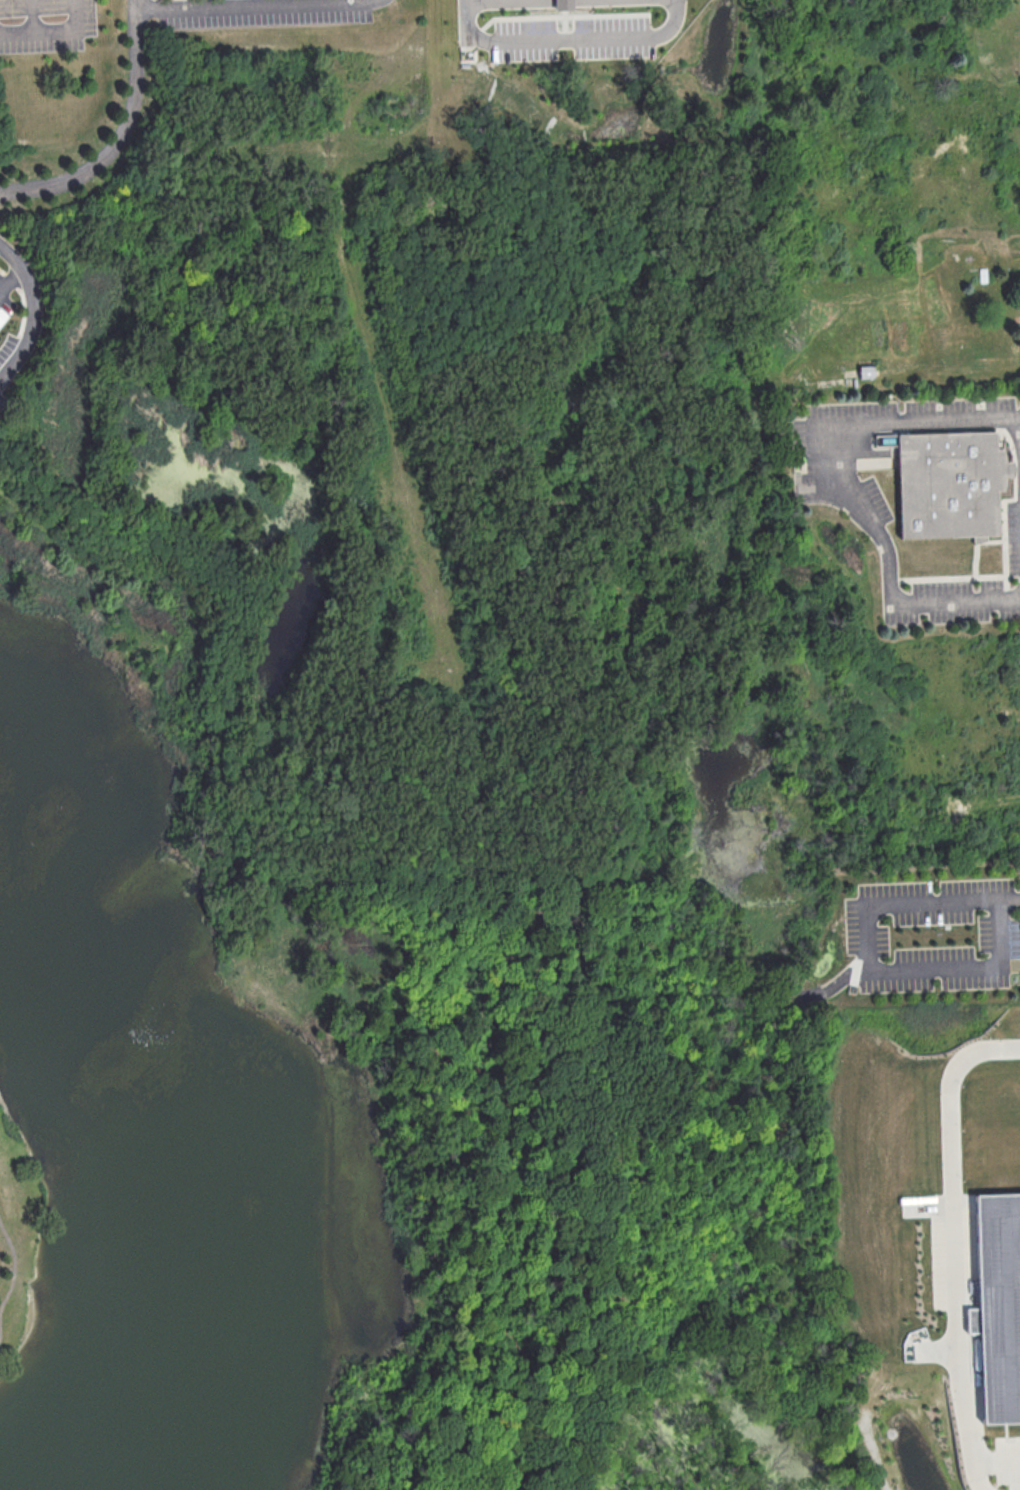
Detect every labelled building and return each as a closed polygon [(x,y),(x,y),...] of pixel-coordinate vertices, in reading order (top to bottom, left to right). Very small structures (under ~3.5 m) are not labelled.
[(897,435),(994,432),(994,449),(1002,449),(1004,455),(1005,461),(1011,461),(1012,470),(1011,478),(1005,478),(1005,485),(1004,491),(995,491),(997,536),(899,539),(897,435)] [(982,1422),(1019,1421),(1019,1189),(975,1191),(982,1422)]
